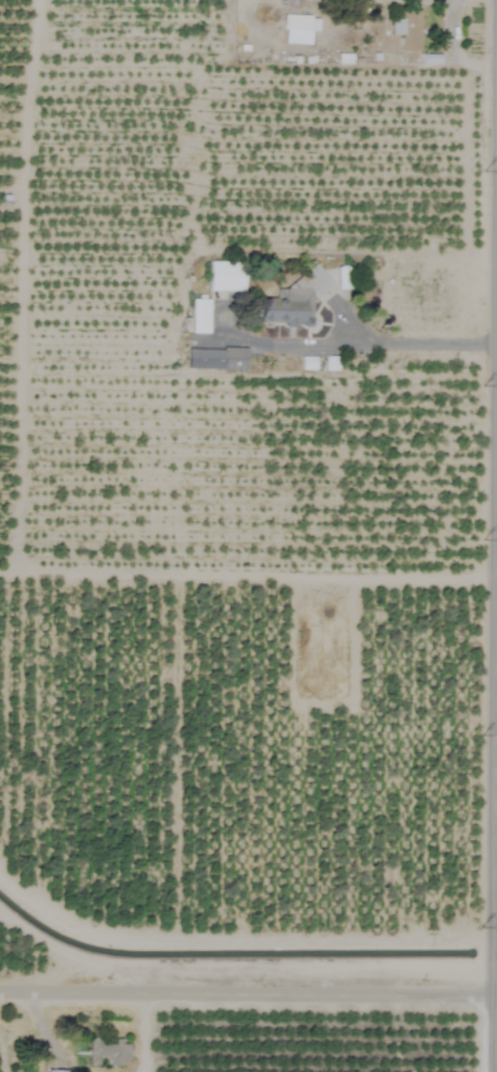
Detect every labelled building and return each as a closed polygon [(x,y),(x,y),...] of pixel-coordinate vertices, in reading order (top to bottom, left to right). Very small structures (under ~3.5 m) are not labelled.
[(419,11),(400,11),(400,20),(390,20),(390,36),(401,36),(401,52),(420,51),(419,11)] [(309,31),(316,31),(317,17),(284,16),(282,44),(309,45),(309,31)] [(208,290),(241,291),(242,263),(209,262),(208,290)] [(337,289),(348,289),(348,268),(336,268),(337,289)] [(259,324),(285,323),(285,327),(302,326),(302,328),(312,328),(311,289),(301,289),(301,286),(275,287),(275,298),(258,299),(259,324)] [(190,334),(208,334),(208,300),(191,300),(190,334)] [(187,348),(186,369),(245,371),(246,350),(187,348)] [(127,1065),(128,1043),(112,1042),(112,1044),(99,1044),(99,1039),(89,1038),(88,1066),(98,1066),(98,1057),(108,1058),(107,1064),(127,1065)]
